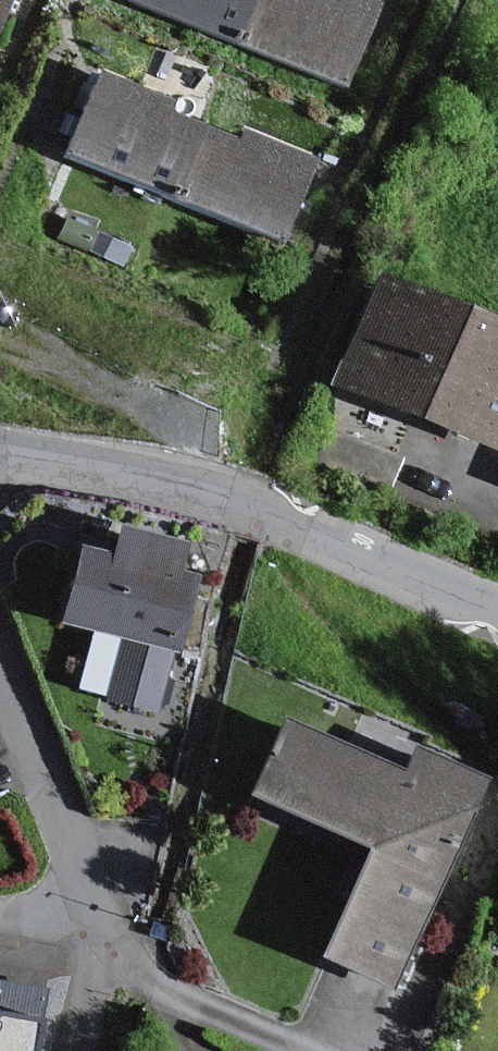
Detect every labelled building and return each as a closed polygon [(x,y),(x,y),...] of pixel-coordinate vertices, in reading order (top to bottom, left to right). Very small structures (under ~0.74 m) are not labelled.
[(128,5),(236,47),(254,0),(129,0),(128,5)] [(236,47),(344,89),(375,7),(358,0),(254,0),(236,47)] [(97,71),(64,157),(172,198),(198,134),(157,118),(164,97),(97,71)] [(231,146),(198,134),(172,198),(281,240),(312,159),(237,130),(231,146)] [(371,285),(331,385),(492,449),(497,435),(497,336),(371,285)] [(186,546),(128,530),(120,559),(89,550),(70,620),(127,636),(111,694),(161,708),(197,579),(179,574),(186,546)] [(400,784),(287,730),(250,806),(369,863),(322,960),(395,994),(490,796),(412,759),(400,784)] [(0,987),(0,1050),(31,1050),(40,993),(0,987)]
